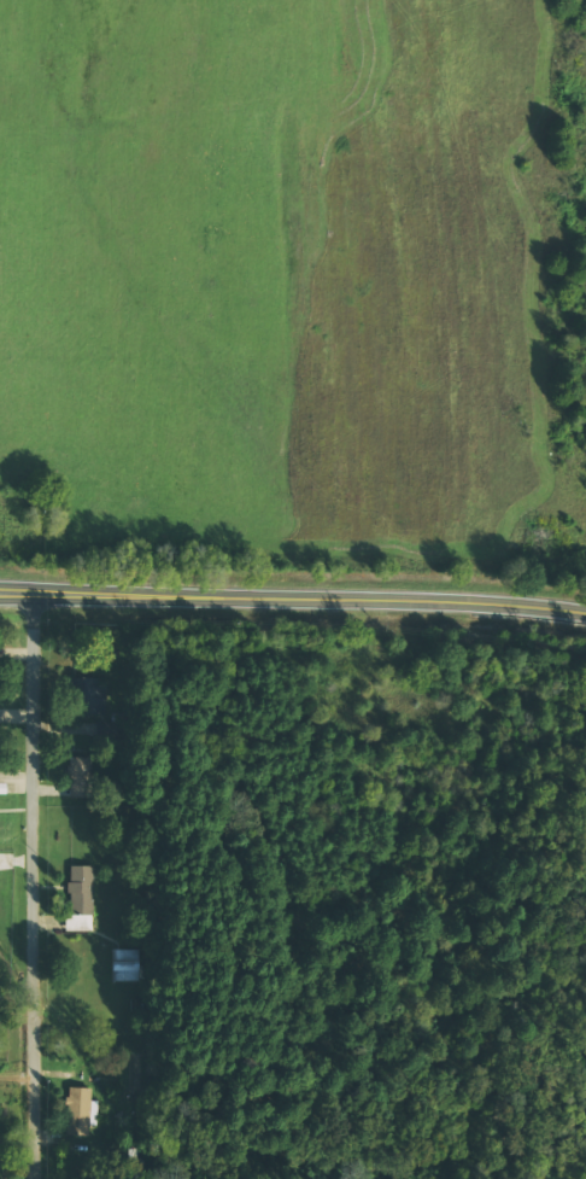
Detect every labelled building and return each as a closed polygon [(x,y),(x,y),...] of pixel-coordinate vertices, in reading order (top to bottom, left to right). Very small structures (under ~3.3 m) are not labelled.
[(76,711),(104,712),(105,678),(77,677),(76,711)] [(70,798),(91,798),(90,756),(70,757),(70,798)] [(93,915),(94,866),(69,866),(68,914),(93,915)] [(139,948),(112,950),(113,981),(140,980),(139,948)] [(91,1088),(67,1087),(65,1135),(89,1136),(91,1088)]
